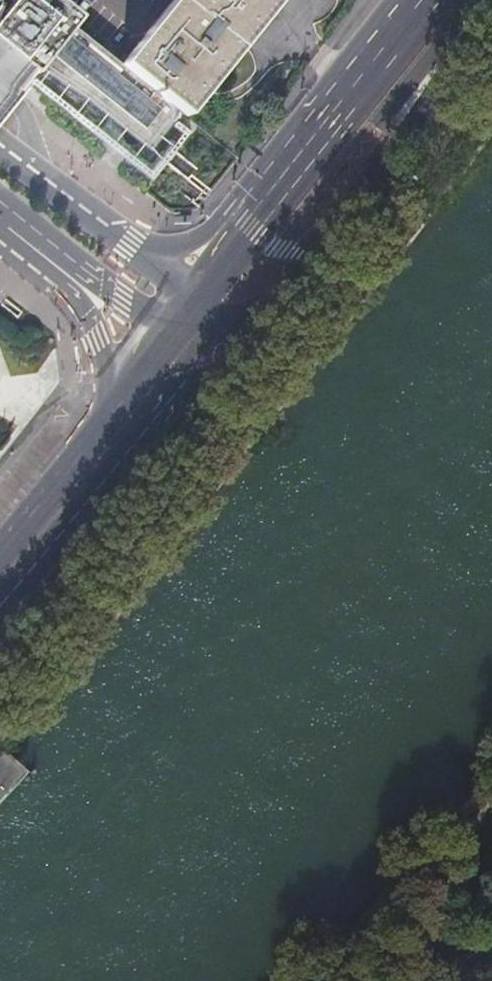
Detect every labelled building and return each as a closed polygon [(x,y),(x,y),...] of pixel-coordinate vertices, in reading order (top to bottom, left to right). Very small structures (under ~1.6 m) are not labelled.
[(13,97),(21,87),(31,75),(85,99),(151,151),(182,111),(123,64),(121,63),(101,47),(72,24),(43,0),(0,0),(0,112),(13,97)] [(127,56),(121,63),(123,64),(182,111),(271,0),(172,0),(127,56)] [(20,772),(0,750),(0,795),(20,772)]
